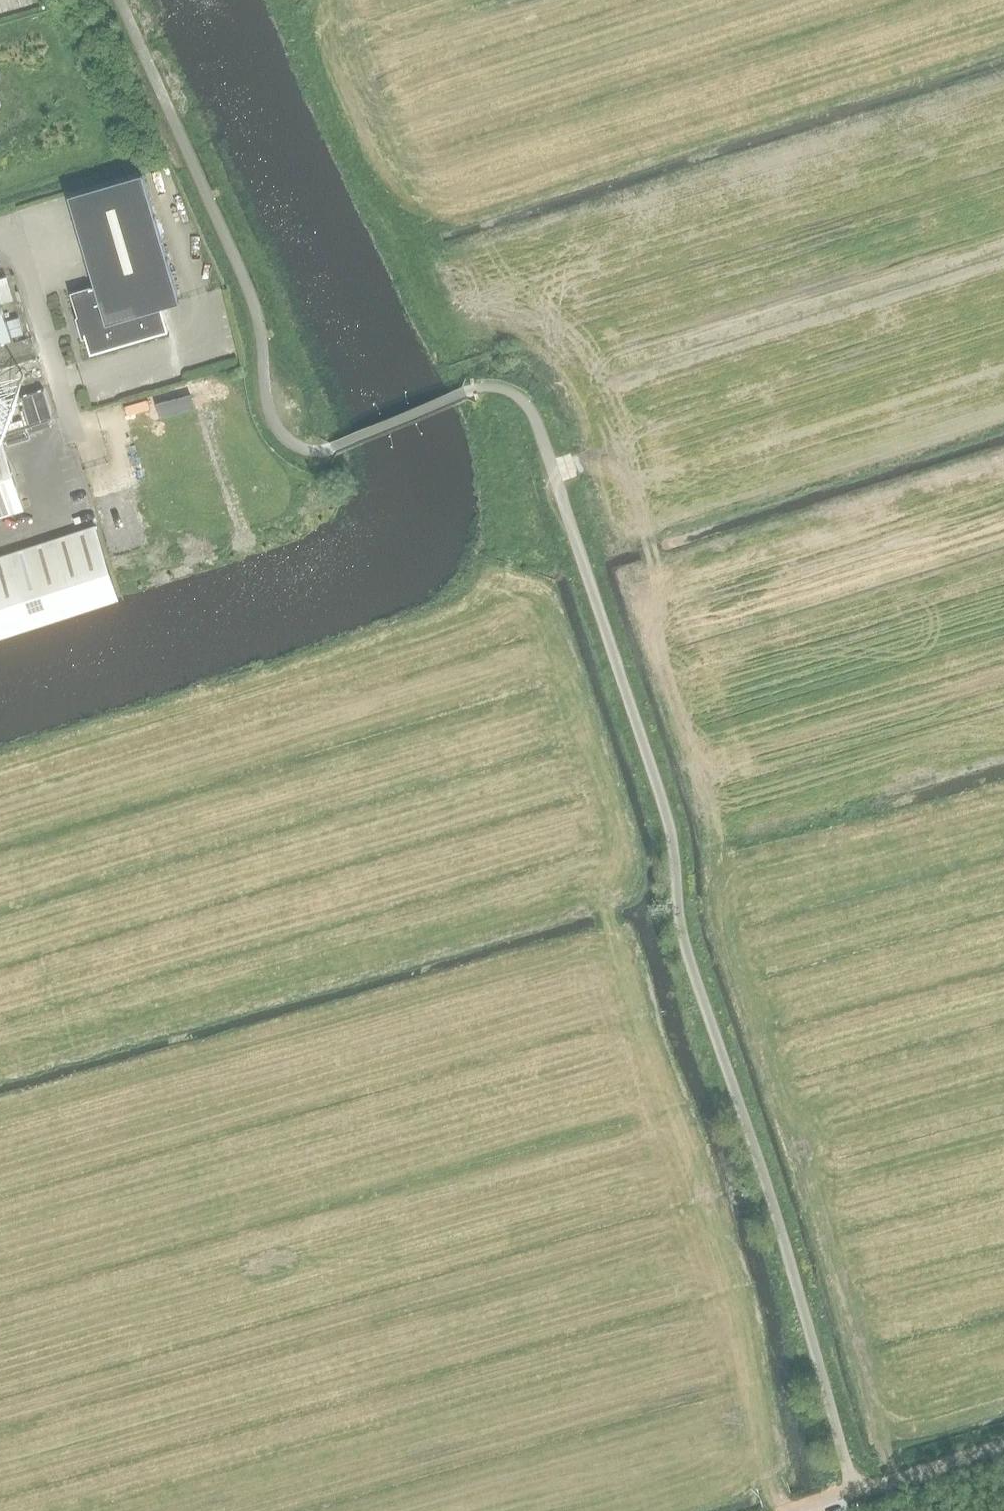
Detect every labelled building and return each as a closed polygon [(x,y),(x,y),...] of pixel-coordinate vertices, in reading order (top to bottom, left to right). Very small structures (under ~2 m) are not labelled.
[(72,294),(79,317),(90,354),(168,331),(161,307),(180,301),(142,172),(68,195),(94,287),(72,294)] [(11,338),(0,299),(0,341),(11,338)] [(44,390),(21,397),(29,424),(52,417),(44,390)] [(191,394),(156,403),(160,417),(195,408),(191,394)] [(23,510),(1,439),(0,439),(0,517),(23,510)] [(95,525),(73,533),(97,605),(108,601),(119,598),(95,525)] [(73,533),(52,539),(75,612),(86,608),(97,605),(73,533)] [(52,539),(31,546),(54,618),(65,615),(75,612),(52,539)] [(31,546),(10,553),(33,625),(43,622),(54,618),(31,546)] [(0,556),(0,597),(11,632),(22,629),(33,625),(10,553),(0,556)] [(1,636),(11,632),(0,597),(0,636),(1,636)]
